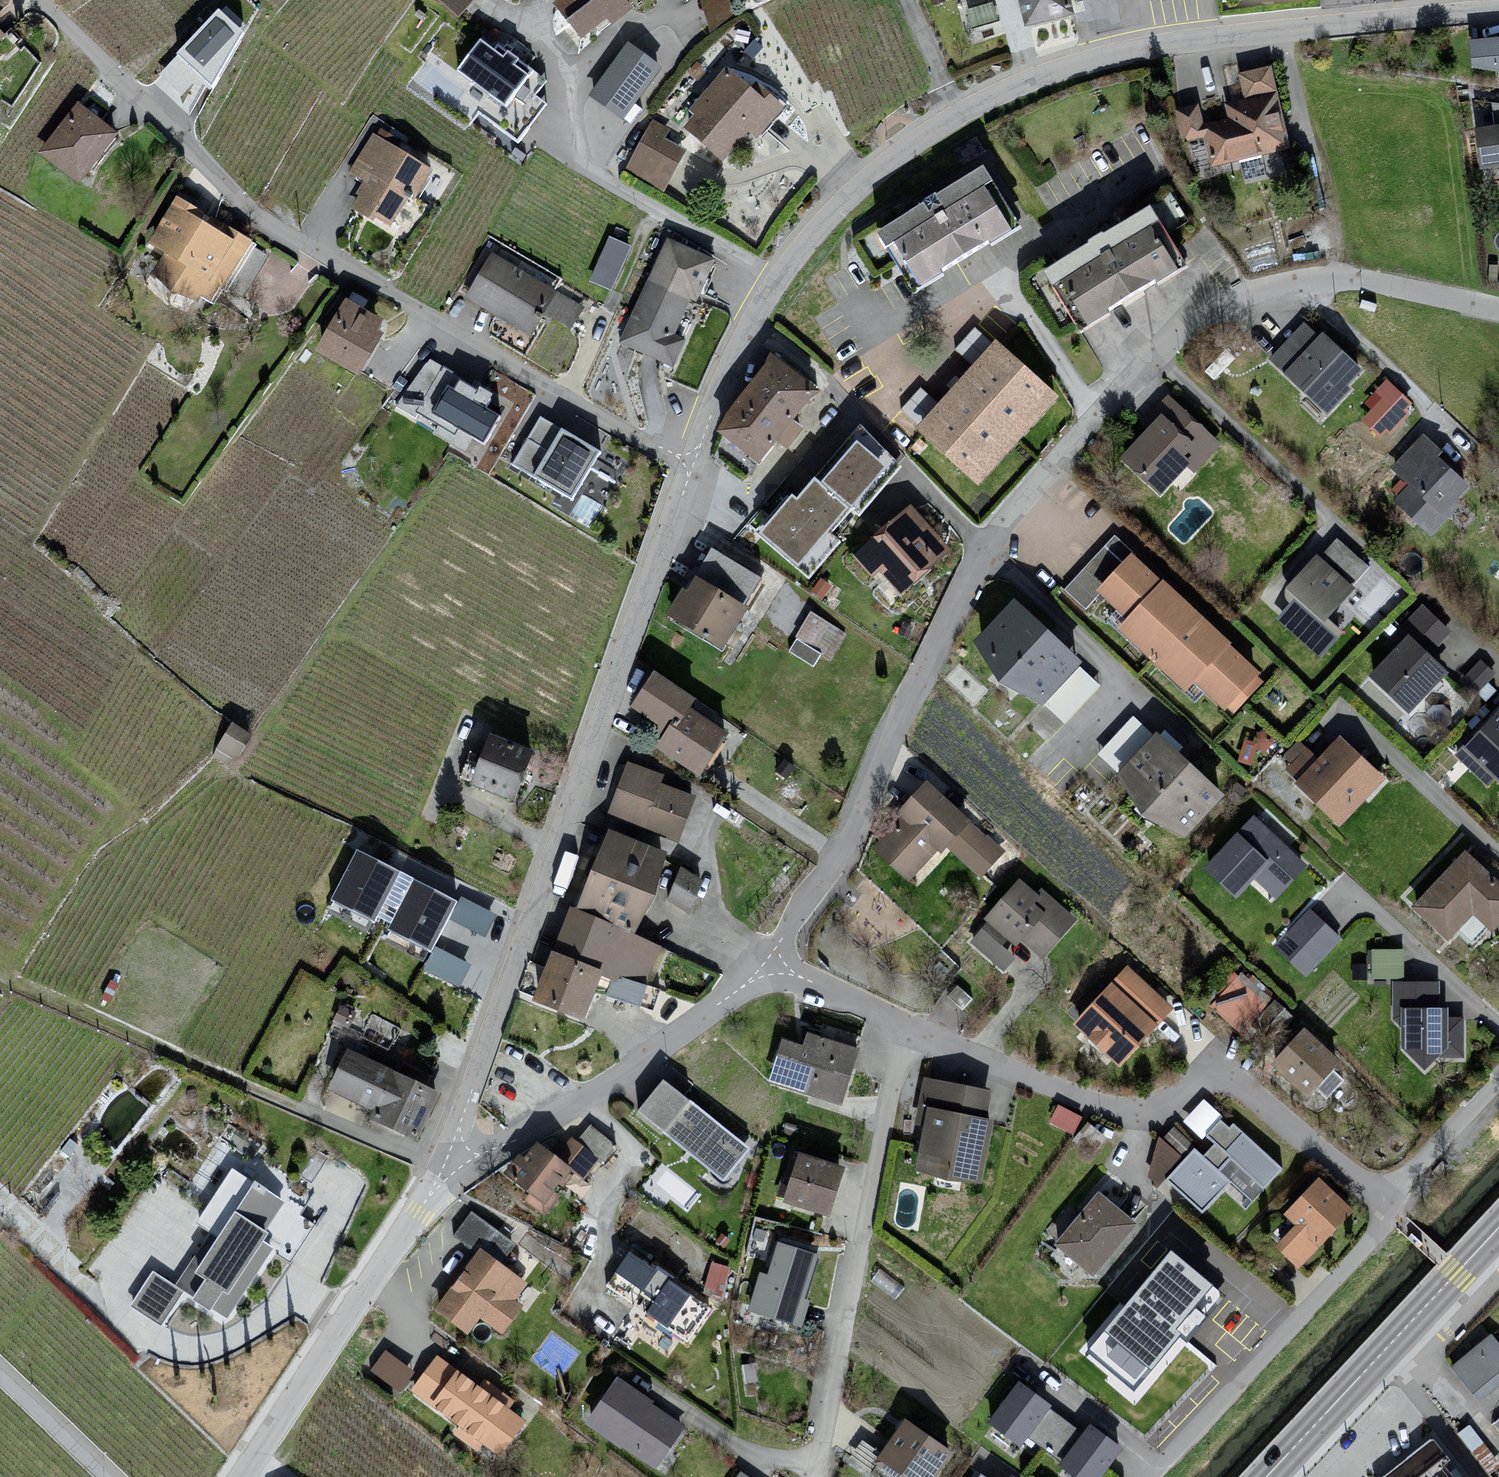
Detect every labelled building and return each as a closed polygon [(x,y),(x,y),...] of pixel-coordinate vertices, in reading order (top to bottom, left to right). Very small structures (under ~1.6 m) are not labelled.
[(461,12),(472,0),(447,0),(461,12)] [(553,2),(580,38),(608,18),(612,24),(633,7),(628,0),(556,0),(553,2)] [(968,8),(974,24),(1000,15),(994,0),(990,0),(968,8)] [(1036,32),(1083,20),(1078,1),(1084,0),(1028,0),(1036,32)] [(245,32),(218,9),(176,54),(212,88),(245,32)] [(0,29),(0,52),(12,41),(0,29)] [(530,75),(480,39),(457,72),(507,108),(530,75)] [(662,66),(628,42),(589,96),(623,121),(662,66)] [(1476,46),(1480,71),(1498,76),(1498,44),(1476,46)] [(699,121),(691,130),(733,165),(780,109),(728,67),(690,113),(699,121)] [(1296,154),(1276,72),(1244,80),(1250,102),(1229,107),(1233,124),(1208,131),(1203,109),(1182,114),(1190,148),(1207,144),(1214,174),(1296,154)] [(127,140),(82,106),(43,156),(88,190),(127,140)] [(668,134),(673,123),(652,114),(628,168),(669,186),(688,143),(668,134)] [(1480,136),(1486,173),(1498,171),(1498,132),(1480,136)] [(439,175),(375,139),(355,176),(371,185),(357,210),(395,232),(416,195),(425,200),(439,175)] [(1029,234),(993,173),(886,236),(923,297),(1029,234)] [(261,248),(184,203),(157,248),(173,257),(160,279),(213,311),(226,290),(233,295),(261,248)] [(1151,212),(1053,275),(1092,335),(1190,272),(1151,212)] [(636,252),(611,242),(593,283),(617,294),(636,252)] [(721,267),(673,244),(624,345),(679,371),(692,344),(677,337),(694,302),(703,306),(721,267)] [(557,289),(495,257),(472,302),(535,335),(544,318),(572,333),(585,309),(555,293),(557,289)] [(392,328),(355,306),(327,355),(372,381),(394,343),(386,338),(392,328)] [(1367,372),(1327,336),(1323,340),(1308,325),(1274,361),(1333,416),(1354,394),(1350,390),(1367,372)] [(1005,346),(922,438),(983,492),(1066,400),(1005,346)] [(777,362),(721,431),(769,471),(826,401),(777,362)] [(478,388),(460,379),(454,389),(448,385),(433,413),(483,441),(497,415),(484,408),(493,392),(479,385),(478,388)] [(1414,408),(1387,383),(1375,395),(1383,403),(1365,422),(1384,440),(1414,408)] [(1223,446),(1169,395),(1141,425),(1150,433),(1126,458),(1166,496),(1192,469),(1197,473),(1223,446)] [(540,417),(512,466),(573,501),(601,451),(540,417)] [(860,426),(816,476),(853,509),(860,515),(902,467),(860,426)] [(1482,489),(1426,436),(1393,470),(1413,489),(1398,505),(1434,539),(1482,489)] [(792,493),(756,534),(809,579),(842,541),(832,533),(853,509),(816,476),(796,497),(792,493)] [(914,511),(855,561),(877,586),(888,576),(906,597),(954,557),(914,511)] [(1235,720),(1272,679),(1116,538),(1064,595),(1089,618),(1105,601),(1133,626),(1124,635),(1189,694),(1197,686),(1235,720)] [(1371,568),(1340,542),(1324,560),(1321,558),(1270,619),(1323,663),(1344,637),(1331,626),(1360,592),(1355,588),(1371,568)] [(763,591),(704,557),(667,622),(726,655),(763,591)] [(1090,669),(1021,605),(982,647),(1067,726),(1100,691),(1084,676),(1090,669)] [(1453,635),(1421,606),(1403,626),(1413,635),(1375,675),(1418,715),(1455,676),(1433,657),(1453,635)] [(814,619),(790,656),(819,672),(847,639),(814,619)] [(661,756),(706,784),(735,742),(699,718),(703,705),(661,677),(638,717),(673,741),(661,756)] [(1494,711),(1498,715),(1460,756),(1489,783),(1496,776),(1498,778),(1498,705),(1494,711)] [(240,757),(253,732),(233,721),(219,747),(240,757)] [(1159,744),(1134,722),(1100,758),(1194,843),(1234,800),(1166,737),(1159,744)] [(1388,785),(1343,742),(1322,764),(1300,743),(1281,764),(1303,784),(1300,787),(1345,830),(1388,785)] [(545,763),(496,743),(478,787),(526,807),(545,763)] [(630,767),(610,822),(682,849),(700,805),(667,790),(667,784),(630,767)] [(935,786),(873,851),(910,886),(939,856),(971,886),(1004,852),(935,786)] [(1311,871),(1258,819),(1208,870),(1241,903),(1259,884),(1279,904),(1311,871)] [(680,861),(618,836),(583,913),(643,939),(680,861)] [(357,850),(331,900),(374,922),(377,916),(390,923),(386,929),(431,952),(434,946),(449,917),(457,901),(357,850)] [(1469,853),(1416,910),(1454,944),(1458,940),(1473,954),(1492,934),(1497,938),(1498,936),(1498,881),(1469,853)] [(694,908),(705,874),(680,866),(668,899),(694,908)] [(1081,925),(1025,883),(988,927),(991,930),(974,946),(1006,976),(1020,964),(1007,951),(1011,945),(1020,953),(1028,946),(1044,964),(1081,925)] [(460,896),(457,901),(449,917),(486,936),(497,915),(460,896)] [(643,939),(583,913),(577,911),(561,955),(611,977),(624,983),(648,989),(662,954),(643,939)] [(1343,944),(1311,913),(1276,949),(1308,980),(1343,944)] [(471,965),(434,946),(431,952),(422,969),(459,988),(471,965)] [(1371,974),(1405,975),(1406,947),(1372,946),(1371,974)] [(611,977),(561,955),(540,1005),(594,1026),(611,977)] [(1127,967),(1074,1025),(1123,1070),(1176,1012),(1127,967)] [(1202,995),(1241,1037),(1267,1012),(1224,969),(1202,995)] [(1440,988),(1393,989),(1401,1050),(1430,1076),(1444,1059),(1464,1060),(1461,1013),(1440,1014),(1440,988)] [(1308,1034),(1276,1069),(1315,1103),(1345,1067),(1308,1034)] [(808,1051),(791,1046),(777,1087),(846,1110),(864,1054),(813,1037),(808,1051)] [(437,1091),(348,1050),(330,1088),(376,1109),(372,1118),(415,1138),(437,1091)] [(996,1094),(926,1083),(918,1128),(931,1130),(924,1175),(989,1187),(1000,1126),(991,1124),(996,1094)] [(1059,1100),(1049,1118),(1074,1131),(1084,1113),(1059,1100)] [(691,1104),(665,1138),(727,1187),(753,1154),(691,1104)] [(1207,1162),(1222,1174),(1234,1185),(1255,1208),(1287,1175),(1235,1128),(1232,1132),(1221,1124),(1208,1139),(1218,1150),(1207,1162)] [(573,1142),(558,1160),(586,1183),(601,1163),(573,1142)] [(558,1160),(549,1152),(536,1163),(526,1156),(511,1179),(539,1199),(533,1205),(548,1216),(576,1176),(558,1160)] [(1207,1162),(1196,1152),(1169,1184),(1206,1217),(1234,1185),(1222,1174),(1207,1162)] [(849,1175),(806,1161),(792,1204),(834,1218),(849,1175)] [(157,1274),(136,1308),(168,1328),(188,1297),(233,1325),(303,1213),(237,1171),(203,1225),(215,1233),(180,1288),(157,1274)] [(1325,1181),(1290,1219),(1301,1231),(1282,1252),(1303,1273),(1361,1215),(1325,1181)] [(1105,1198),(1061,1248),(1100,1281),(1143,1231),(1105,1198)] [(821,1259),(783,1249),(775,1279),(763,1276),(753,1313),(803,1327),(821,1259)] [(1171,1250),(1087,1351),(1131,1387),(1215,1286),(1171,1250)] [(711,1309),(629,1252),(605,1286),(687,1342),(711,1309)] [(531,1287),(485,1253),(441,1315),(475,1341),(486,1324),(505,1342),(526,1314),(517,1305),(531,1287)] [(725,1289),(731,1262),(712,1257),(705,1284),(725,1289)] [(1491,1334),(1451,1367),(1481,1402),(1498,1387),(1498,1344),(1491,1334)] [(386,1347),(369,1369),(399,1391),(415,1368),(386,1347)] [(531,1425),(439,1362),(414,1397),(506,1461),(531,1425)] [(622,1383),(590,1426),(656,1475),(688,1432),(622,1383)] [(1023,1385),(989,1425),(1023,1452),(1032,1441),(1056,1412),(1023,1385)] [(1089,1437),(1056,1412),(1032,1441),(1066,1467),(1089,1437)] [(910,1425),(882,1468),(895,1476),(948,1476),(960,1458),(910,1425)] [(1066,1467),(1077,1476),(1113,1476),(1128,1455),(1094,1430),(1089,1437),(1066,1467)] [(1431,1437),(1381,1476),(1455,1476),(1453,1473),(1441,1463),(1447,1456),(1431,1437)]
